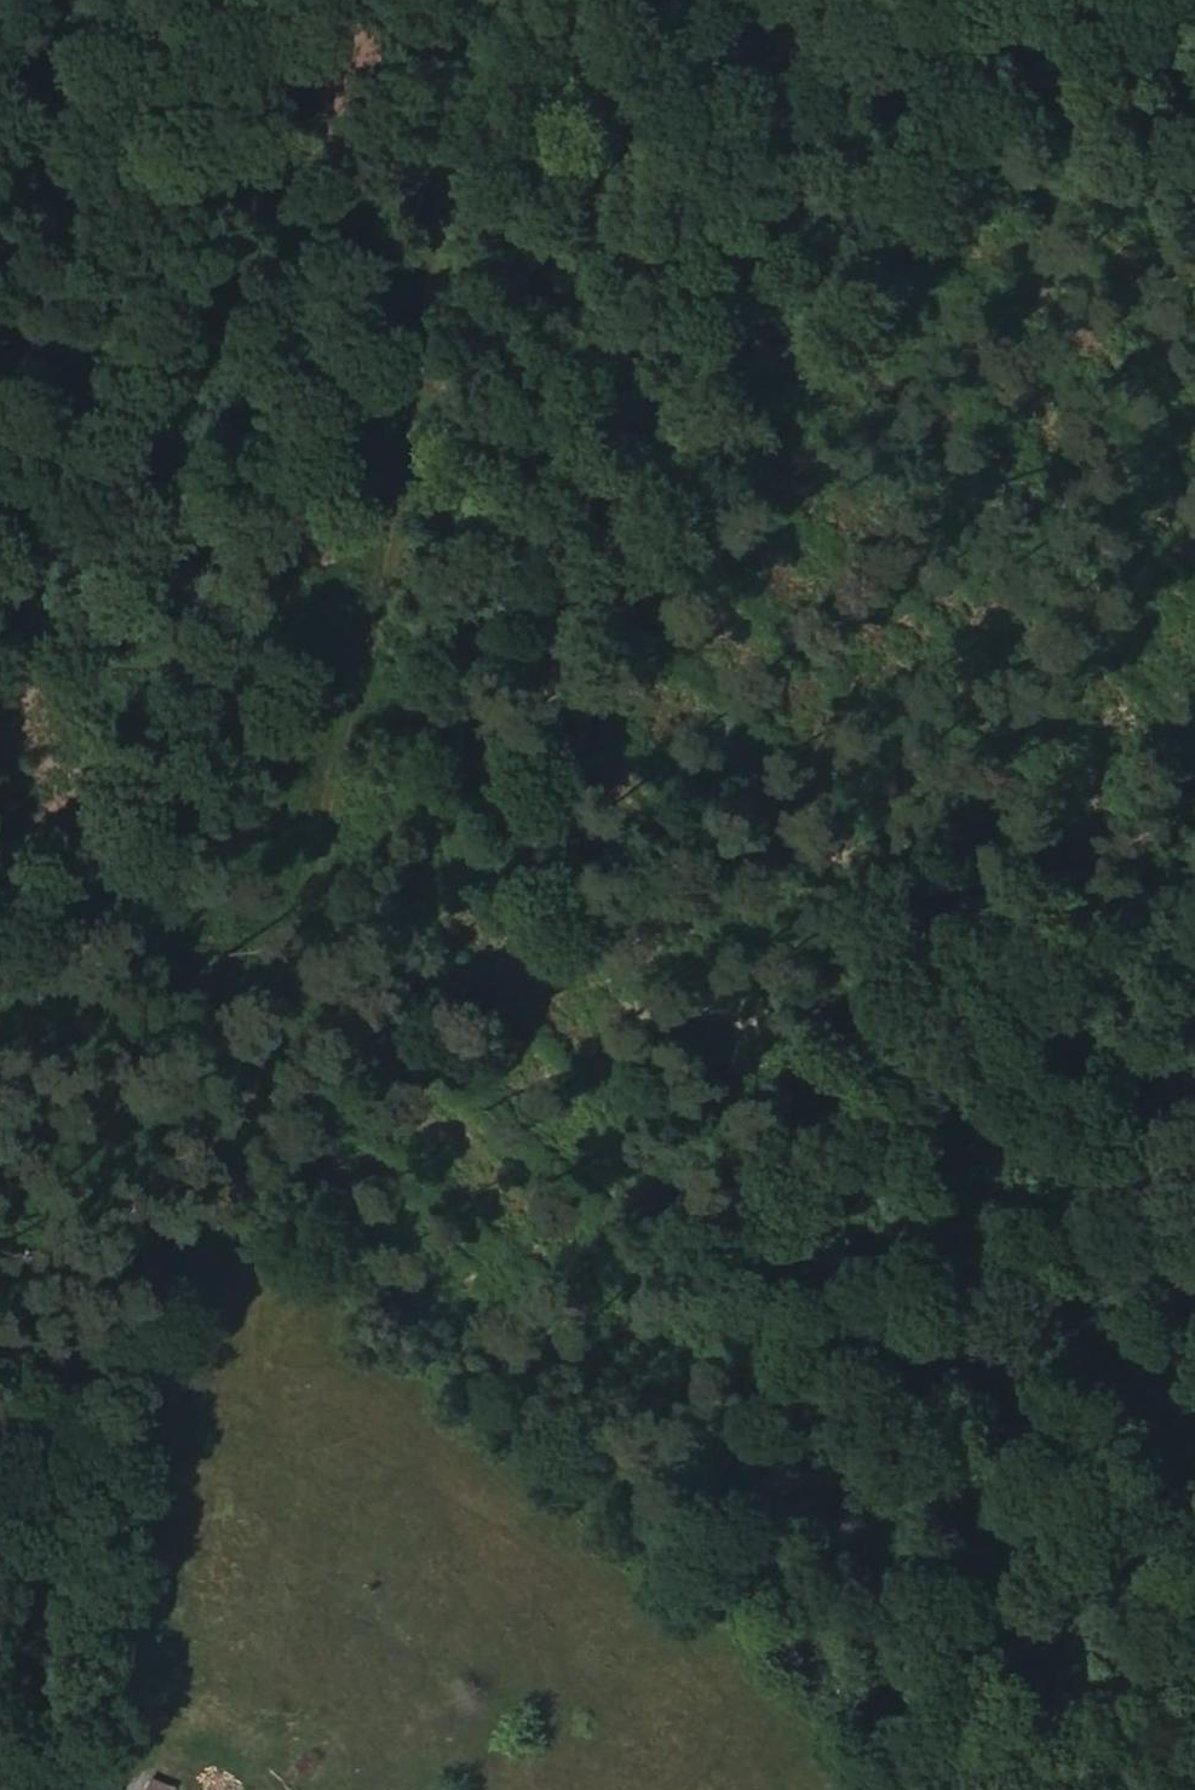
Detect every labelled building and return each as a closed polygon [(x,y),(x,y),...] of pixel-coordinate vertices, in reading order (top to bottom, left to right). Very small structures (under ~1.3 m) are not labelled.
[(140,1789),(169,1789),(170,1782),(140,1780),(140,1789)]
